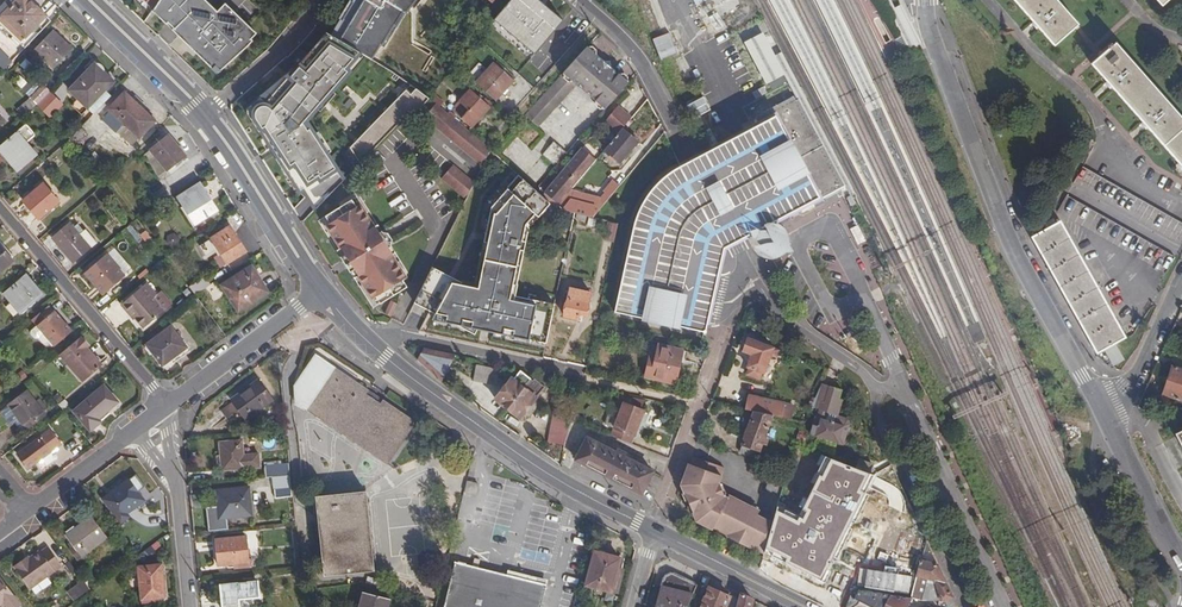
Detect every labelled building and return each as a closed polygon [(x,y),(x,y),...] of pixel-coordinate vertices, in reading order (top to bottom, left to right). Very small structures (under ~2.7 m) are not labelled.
[(24,37),(45,16),(30,0),(15,0),(1,15),(2,15),(0,17),(0,19),(12,32),(16,29),(24,37)] [(150,11),(158,0),(139,0),(150,11)] [(150,11),(150,12),(210,71),(218,73),(250,44),(249,43),(255,37),(226,4),(217,11),(207,0),(158,0),(150,11)] [(330,36),(357,52),(371,60),(379,45),(380,46),(392,26),(395,27),(404,13),(414,0),(351,0),(349,2),(348,2),(337,19),(339,20),(330,36)] [(492,21),(533,56),(562,22),(536,0),(509,0),(494,18),(492,21)] [(1054,46),(1078,24),(1058,0),(1014,0),(1054,46)] [(442,12),(430,26),(432,28),(444,14),(442,12)] [(489,14),(466,41),(472,45),(477,39),(492,21),(494,18),(489,14)] [(764,27),(746,36),(756,58),(767,80),(785,71),(776,52),(764,27)] [(417,29),(414,33),(419,37),(423,32),(417,29)] [(34,49),(54,68),(72,50),(53,31),(34,49)] [(309,205),(312,210),(343,179),(310,127),(308,129),(300,116),(345,71),(342,68),(357,52),(330,36),(325,33),(294,64),(295,65),(286,74),(285,73),(259,99),(256,96),(244,107),(244,108),(244,109),(244,110),(244,111),(248,117),(246,118),(252,127),(254,126),(271,153),(272,152),(284,171),(283,171),(292,186),(296,183),(309,205)] [(1181,165),(1181,117),(1116,42),(1092,62),(1181,165)] [(586,46),(523,116),(536,128),(575,84),(596,101),(618,75),(610,67),(609,61),(602,61),(586,46)] [(838,177),(845,191),(851,188),(805,96),(782,49),(776,52),(785,71),(798,96),(799,99),(816,132),(824,149),(830,161),(831,163),(834,169),(838,177)] [(4,69),(9,63),(0,53),(0,65),(4,69)] [(492,65),(511,81),(517,75),(498,58),(492,65)] [(65,92),(84,111),(111,83),(99,72),(98,70),(98,69),(97,67),(95,66),(93,65),(92,66),(91,65),(65,92)] [(474,84),(493,101),(498,95),(505,88),(511,81),(492,65),(474,84)] [(626,83),(618,75),(596,101),(604,109),(626,83)] [(32,97),(37,103),(50,90),(44,83),(31,96),(32,97)] [(427,98),(409,85),(350,147),(360,162),(409,112),(414,115),(427,98)] [(752,92),(754,99),(766,94),(764,87),(752,92)] [(505,88),(498,95),(502,98),(508,91),(505,88)] [(37,103),(50,116),(63,103),(50,90),(37,103)] [(109,111),(111,113),(103,122),(114,133),(116,132),(123,125),(137,138),(153,122),(123,93),(107,109),(109,111)] [(459,120),(470,129),(487,109),(468,93),(458,105),(461,107),(454,115),(460,119),(459,120)] [(23,115),(37,103),(32,97),(18,109),(23,115)] [(710,110),(703,97),(687,106),(694,119),(710,110)] [(794,197),(798,205),(801,212),(813,206),(814,206),(820,203),(836,195),(845,191),(838,177),(834,169),(831,163),(830,161),(824,149),(816,132),(799,99),(756,120),(757,123),(783,175),(786,181),(794,197)] [(607,118),(620,129),(622,128),(632,115),(618,104),(607,118)] [(433,105),(428,112),(486,161),(490,152),(453,122),(446,116),(437,108),(433,105)] [(439,106),(437,108),(446,116),(448,113),(439,106)] [(103,122),(111,113),(109,111),(101,120),(103,122)] [(446,116),(453,122),(456,118),(448,113),(446,116)] [(620,129),(607,118),(604,121),(618,133),(620,129)] [(745,230),(759,223),(779,214),(798,205),(794,197),(786,181),(783,175),(757,123),(736,133),(696,152),(689,155),(682,159),(714,231),(719,242),(733,235),(745,230)] [(70,136),(78,144),(90,132),(82,124),(70,136)] [(116,132),(130,146),(137,138),(123,125),(116,132)] [(20,170),(38,154),(27,141),(22,136),(25,134),(18,127),(0,144),(0,147),(20,170)] [(622,128),(604,149),(620,163),(638,142),(622,128)] [(148,149),(166,170),(184,156),(165,134),(148,149)] [(566,153),(552,142),(541,156),(555,167),(566,153)] [(583,148),(545,193),(558,204),(570,189),(585,171),(590,165),(596,158),(583,148)] [(140,156),(158,177),(166,170),(148,149),(140,156)] [(614,297),(611,314),(703,327),(705,312),(710,288),(714,265),(709,260),(714,231),(682,159),(672,163),(668,166),(654,178),(634,203),(626,230),(619,263),(614,297)] [(478,177),(457,160),(446,174),(470,194),(478,177)] [(590,165),(585,171),(589,174),(594,168),(590,165)] [(1077,184),(1181,244),(1181,223),(1086,168),(1077,184)] [(521,239),(524,223),(534,211),(537,214),(549,201),(535,190),(516,174),(489,207),(483,233),(487,234),(476,279),(463,276),(458,274),(436,314),(452,322),(478,329),(544,344),(554,303),(508,293),(519,248),(522,248),(524,239),(521,239)] [(22,198),(37,217),(57,200),(42,182),(22,198)] [(613,182),(603,194),(610,199),(619,187),(613,182)] [(180,208),(194,229),(219,212),(202,185),(180,198),(185,205),(180,208)] [(556,206),(561,208),(575,213),(577,214),(584,216),(593,219),(607,203),(570,189),(558,204),(556,206)] [(1069,197),(1060,214),(1166,274),(1175,259),(1069,197)] [(350,199),(323,216),(328,223),(333,232),(330,234),(339,248),(343,255),(339,258),(342,262),(348,258),(352,265),(346,269),(349,273),(353,270),(357,277),(366,292),(369,290),(374,298),(379,305),(405,289),(401,281),(396,273),(399,271),(390,257),(386,250),(390,247),(380,232),(376,235),(372,228),(363,213),(360,215),(354,207),(350,199)] [(358,205),(354,207),(360,215),(363,213),(358,205)] [(51,233),(74,260),(91,246),(96,241),(85,227),(79,231),(68,218),(51,233)] [(328,223),(325,225),(330,234),(333,232),(328,223)] [(376,225),(372,228),(376,235),(380,232),(376,225)] [(1033,241),(1096,355),(1105,350),(1116,344),(1126,338),(1062,225),(1033,241)] [(217,250),(226,264),(245,251),(229,226),(210,237),(210,238),(198,246),(206,257),(217,250)] [(609,227),(605,241),(611,242),(614,228),(609,227)] [(714,231),(709,260),(714,265),(719,242),(714,231)] [(138,239),(150,246),(154,239),(142,232),(138,239)] [(390,247),(386,250),(390,257),(394,254),(390,247)] [(13,263),(0,248),(0,274),(13,263)] [(339,248),(335,251),(339,258),(343,255),(339,248)] [(84,271),(102,293),(124,275),(106,253),(84,271)] [(348,258),(342,262),(346,269),(352,265),(348,258)] [(436,314),(458,274),(463,276),(464,271),(438,258),(415,303),(436,314)] [(223,285),(239,310),(266,293),(251,268),(223,285)] [(353,270),(349,273),(353,280),(357,277),(353,270)] [(399,271),(396,273),(401,281),(404,280),(399,271)] [(5,294),(20,312),(42,294),(27,276),(5,294)] [(189,287),(194,294),(208,285),(202,277),(189,287)] [(130,309),(144,326),(171,304),(161,291),(158,294),(147,281),(121,302),(128,311),(130,309)] [(568,289),(562,316),(576,320),(578,314),(584,316),(589,294),(568,289)] [(369,290),(366,292),(371,300),(374,298),(369,290)] [(389,302),(383,315),(389,318),(395,305),(389,302)] [(42,332),(54,346),(63,339),(58,334),(68,327),(54,311),(53,312),(48,306),(32,319),(37,326),(36,326),(42,332)] [(475,334),(478,329),(452,322),(475,334)] [(152,350),(162,364),(187,346),(171,325),(147,342),(148,345),(146,346),(150,352),(152,350)] [(59,354),(83,381),(102,364),(87,348),(89,346),(81,336),(59,354)] [(751,356),(746,368),(763,374),(770,355),(772,348),(747,339),(741,352),(751,356)] [(1125,359),(1116,344),(1105,350),(1114,365),(1125,359)] [(646,366),(642,378),(672,385),(680,352),(657,346),(654,357),(651,368),(646,366)] [(772,348),(770,355),(777,358),(780,351),(772,348)] [(310,408),(336,368),(315,353),(293,385),(294,405),(306,413),(310,408)] [(310,408),(392,464),(421,421),(384,396),(382,400),(369,391),(372,387),(339,365),(336,368),(310,408)] [(1162,395),(1181,402),(1181,369),(1173,365),(1168,379),(1166,384),(1162,395)] [(476,366),(473,381),(495,386),(497,371),(476,366)] [(517,372),(511,380),(521,389),(528,380),(517,372)] [(521,389),(506,408),(518,418),(526,410),(529,412),(535,404),(532,402),(543,388),(530,378),(528,380),(521,389)] [(509,379),(494,398),(506,408),(521,389),(511,380),(509,379)] [(248,419),(274,401),(260,381),(234,401),(235,402),(223,411),(229,419),(241,411),(248,419)] [(813,417),(814,418),(808,436),(843,447),(850,426),(848,421),(837,417),(842,401),(837,399),(840,391),(821,384),(815,401),(812,408),(815,409),(813,417)] [(75,413),(92,432),(102,423),(99,419),(119,401),(105,386),(75,413)] [(369,391),(382,400),(384,396),(372,387),(369,391)] [(19,420),(26,429),(44,415),(26,391),(7,405),(19,420)] [(619,394),(608,425),(614,427),(611,436),(631,444),(645,404),(619,394)] [(748,396),(744,410),(754,412),(770,416),(788,420),(792,406),(784,405),(785,404),(748,396)] [(58,405),(61,409),(67,405),(64,401),(58,405)] [(563,446),(569,414),(553,411),(547,443),(563,446)] [(754,412),(742,444),(757,450),(759,444),(763,446),(766,438),(762,437),(770,416),(754,412)] [(17,455),(28,470),(59,447),(48,432),(17,455)] [(586,440),(575,461),(639,494),(651,472),(621,457),(623,454),(614,450),(613,453),(586,440)] [(254,468),(261,468),(261,455),(246,456),(244,441),(223,443),(223,455),(225,468),(225,471),(254,469),(254,468)] [(753,459),(757,450),(742,444),(738,453),(753,459)] [(820,581),(869,474),(821,455),(797,513),(778,504),(765,553),(820,581)] [(691,458),(688,467),(703,472),(706,464),(691,458)] [(722,470),(706,464),(703,472),(688,467),(680,489),(685,500),(687,499),(690,506),(688,508),(693,519),(725,535),(724,537),(748,549),(749,547),(762,553),(771,523),(717,496),(714,498),(712,495),(722,470)] [(272,479),(292,477),(291,465),(271,467),(272,479)] [(273,491),(293,490),(292,477),(272,479),(273,491)] [(105,498),(123,522),(131,516),(128,511),(145,498),(131,479),(105,498)] [(465,490),(477,493),(480,483),(468,480),(465,490)] [(227,519),(253,516),(251,488),(218,492),(219,508),(209,509),(211,533),(229,531),(227,519)] [(325,576),(377,571),(369,493),(318,497),(325,576)] [(866,503),(857,531),(886,540),(895,512),(866,503)] [(68,535),(83,556),(109,537),(94,516),(68,535)] [(238,571),(252,570),(249,538),(218,541),(221,567),(237,566),(238,571)] [(925,541),(915,577),(927,580),(935,582),(945,584),(937,566),(925,563),(929,549),(925,541)] [(26,559),(16,566),(32,588),(64,566),(49,547),(43,552),(42,550),(31,558),(27,561),(26,559)] [(946,555),(966,599),(975,594),(956,551),(946,555)] [(588,587),(619,595),(627,568),(621,566),(623,560),(597,554),(588,587)] [(549,585),(544,584),(481,567),(483,560),(477,558),(475,566),(457,561),(445,606),(543,606),(549,585)] [(153,597),(166,595),(163,564),(140,566),(143,598),(153,597)] [(682,603),(689,606),(698,584),(671,573),(665,575),(657,606),(681,606),(682,603)] [(915,577),(908,599),(911,600),(920,602),(926,580),(915,577)] [(11,606),(19,606),(23,604),(4,578),(0,580),(0,605),(6,601),(11,606)] [(935,582),(926,580),(920,602),(921,602),(939,601),(935,582)] [(81,581),(64,591),(71,602),(88,591),(81,581)] [(935,582),(939,601),(945,600),(951,599),(945,584),(935,582)] [(241,602),(262,600),(260,583),(223,587),(225,606),(242,606),(241,602)] [(739,598),(732,595),(730,598),(709,588),(700,606),(737,606),(739,598)] [(844,606),(855,606),(857,603),(866,606),(906,606),(910,600),(911,600),(908,599),(850,590),(844,606)] [(391,599),(364,592),(360,606),(389,606),(391,599)] [(975,594),(966,599),(967,604),(967,606),(981,606),(975,594)] [(753,601),(740,595),(739,598),(737,606),(751,606),(753,601)] [(947,606),(948,606),(954,606),(951,599),(945,600),(947,606)]
